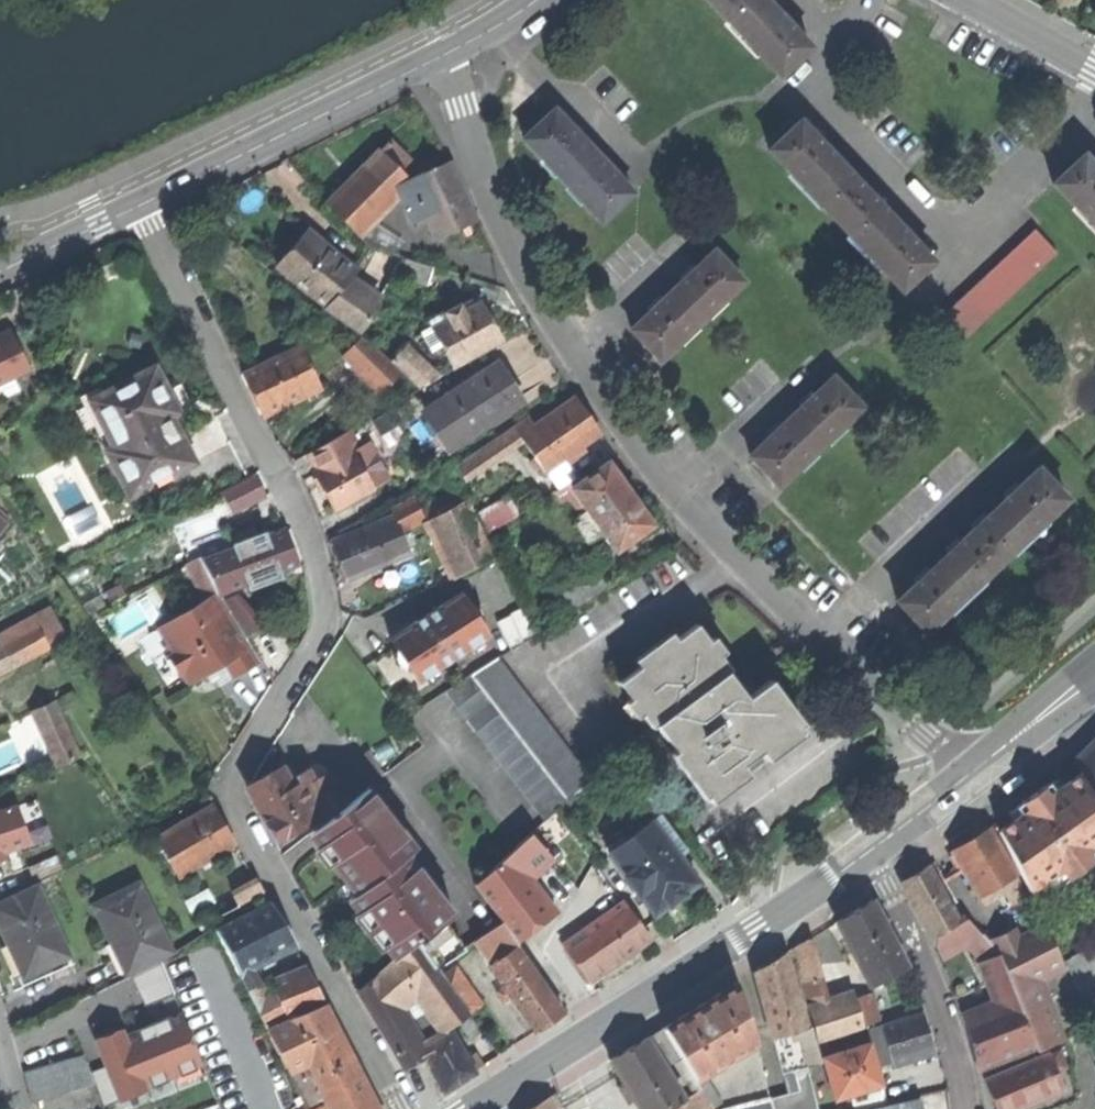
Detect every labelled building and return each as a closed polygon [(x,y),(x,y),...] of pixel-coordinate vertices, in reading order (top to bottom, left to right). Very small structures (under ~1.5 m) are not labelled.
[(779,76),(810,46),(775,10),(767,1),(766,0),(706,0),(779,76)] [(767,1),(775,10),(782,3),(778,0),(768,0),(767,1)] [(565,182),(602,222),(631,192),(554,110),(523,139),(565,182)] [(800,122),(769,150),(901,291),(931,261),(902,230),(825,149),(800,122)] [(381,148),(400,168),(409,159),(390,139),(381,148)] [(393,186),(409,178),(400,168),(381,148),(327,203),(356,232),(396,191),(393,186)] [(1052,184),(1094,228),(1094,168),(1082,155),(1052,184)] [(449,161),(409,178),(393,186),(396,191),(409,221),(425,214),(436,239),(460,228),(476,221),(449,161)] [(1057,253),(1034,229),(932,324),(955,349),(1057,253)] [(277,265),(327,304),(330,306),(353,277),(355,274),(326,250),(303,233),(277,265)] [(629,329),(658,361),(742,282),(712,251),(705,258),(680,281),(672,289),(629,329)] [(433,265),(404,257),(399,275),(427,285),(433,265)] [(382,300),(353,277),(330,306),(327,304),(325,306),(357,331),(382,300)] [(429,320),(421,330),(431,351),(442,345),(454,366),(500,341),(486,316),(478,302),(464,310),(459,303),(429,320)] [(27,369),(9,331),(0,336),(0,382),(27,369)] [(342,357),(352,366),(373,345),(362,336),(342,357)] [(373,345),(352,366),(375,388),(396,367),(390,361),(373,345)] [(248,371),(241,375),(251,396),(260,414),(318,385),(317,381),(299,346),(248,371)] [(402,348),(390,361),(396,367),(401,372),(419,388),(433,380),(402,348)] [(495,365),(423,411),(447,448),(519,402),(503,378),(495,365)] [(380,393),(401,372),(396,367),(375,388),(380,393)] [(100,394),(96,397),(107,419),(100,422),(124,468),(118,471),(130,495),(191,463),(167,416),(175,412),(173,408),(186,400),(182,392),(177,383),(163,391),(151,368),(100,394)] [(749,456),(778,487),(819,448),(860,409),(832,378),(749,456)] [(79,397),(118,471),(124,468),(100,422),(107,419),(96,397),(100,394),(96,388),(79,397)] [(526,417),(455,465),(465,479),(523,439),(545,471),(590,439),(600,432),(575,396),(532,425),(526,417)] [(387,412),(372,420),(379,432),(393,423),(387,412)] [(350,430),(307,453),(317,472),(314,473),(321,485),(334,510),(373,489),(353,452),(360,448),(350,430)] [(371,443),(360,448),(353,452),(373,489),(390,479),(371,443)] [(608,462),(572,488),(616,550),(652,524),(632,496),(608,462)] [(895,603),(924,633),(1064,500),(1036,470),(1004,500),(926,574),(895,603)] [(237,513),(272,496),(261,472),(226,489),(237,513)] [(437,500),(419,509),(413,496),(391,509),(394,516),(333,543),(344,567),(348,578),(410,551),(400,526),(422,515),(426,519),(454,575),(492,556),(458,489),(442,497),(440,494),(435,497),(437,500)] [(507,497),(478,514),(486,530),(516,513),(507,497)] [(216,587),(222,598),(245,635),(259,627),(227,590),(265,576),(303,562),(290,528),(250,543),(254,554),(238,561),(230,539),(197,551),(200,557),(216,587)] [(203,594),(216,587),(200,557),(187,564),(203,594)] [(406,628),(390,639),(417,682),(488,637),(460,593),(406,628)] [(245,635),(222,598),(197,613),(193,606),(137,640),(151,663),(154,661),(169,687),(184,677),(188,685),(204,675),(213,668),(212,666),(221,661),(231,678),(260,661),(245,635)] [(510,614),(497,621),(510,648),(535,633),(523,606),(509,612),(510,614)] [(0,635),(0,670),(48,645),(34,617),(0,635)] [(695,623),(617,682),(651,726),(654,724),(661,719),(681,745),(674,750),(670,753),(704,797),(728,779),(726,777),(739,767),(776,739),(778,742),(803,723),(770,680),(739,703),(728,689),(719,676),(729,669),(695,623)] [(498,657),(444,692),(545,822),(568,801),(591,784),(498,657)] [(53,701),(34,711),(60,765),(80,755),(53,701)] [(654,724),(674,750),(681,745),(661,719),(654,724)] [(1079,758),(1094,786),(1094,744),(1079,758)] [(282,767),(249,786),(248,792),(265,825),(274,842),(311,821),(316,829),(367,788),(382,777),(369,753),(314,784),(306,771),(289,780),(282,767)] [(1024,771),(1021,767),(1003,782),(1009,789),(1023,778),(1027,774),(1024,771)] [(1029,892),(1059,870),(1066,880),(1093,861),(1086,851),(1094,845),(1094,802),(1078,776),(1047,797),(1041,789),(1032,795),(1022,803),(1028,811),(999,832),(1029,892)] [(354,895),(407,854),(414,848),(367,788),(316,829),(308,835),(354,895)] [(854,822),(857,825),(875,811),(870,804),(856,815),(851,818),(854,822)] [(212,805),(156,839),(178,877),(221,852),(235,844),(212,805)] [(688,850),(661,814),(608,854),(654,915),(673,900),(697,882),(678,857),(688,850)] [(979,899),(995,889),(999,896),(1005,892),(1010,901),(1026,891),(1017,876),(1016,876),(989,829),(972,840),(952,853),(979,899)] [(529,837),(475,885),(503,923),(517,941),(531,930),(543,921),(517,885),(533,871),(545,860),(545,854),(529,837)] [(454,914),(407,854),(354,895),(347,900),(354,909),(395,959),(415,940),(435,966),(463,948),(444,921),(454,914)] [(58,856),(29,866),(35,881),(63,870),(58,856)] [(902,884),(933,940),(959,924),(929,867),(920,873),(902,884)] [(257,881),(232,895),(242,911),(266,897),(257,881)] [(139,885),(94,906),(111,942),(115,940),(124,960),(130,972),(171,952),(139,885)] [(0,905),(0,926),(8,944),(12,943),(16,952),(27,975),(68,956),(37,888),(0,905)] [(842,937),(869,987),(907,967),(871,901),(835,923),(842,937)] [(270,902),(216,930),(239,974),(252,967),(269,958),(295,945),(270,902)] [(649,938),(625,904),(564,946),(582,971),(589,981),(649,938)] [(944,961),(969,946),(984,937),(967,919),(959,924),(933,940),(944,961)] [(487,965),(517,946),(519,945),(517,941),(503,923),(472,942),(487,965)] [(1038,1053),(1063,1043),(1038,982),(1064,968),(1045,928),(1018,941),(1014,934),(990,945),(999,955),(1036,1049),(1038,1053)] [(980,1072),(1036,1049),(999,955),(990,945),(984,937),(969,946),(982,962),(982,963),(999,1006),(965,1020),(980,1072)] [(449,1028),(460,1021),(469,1014),(483,1005),(456,967),(443,977),(435,966),(415,940),(395,959),(357,992),(393,1052),(394,1051),(404,1068),(425,1057),(444,1092),(459,1082),(473,1072),(466,1059),(449,1028)] [(790,950),(818,1042),(880,1022),(870,994),(854,998),(853,995),(825,1004),(806,940),(790,950)] [(564,1013),(517,946),(487,965),(502,985),(495,991),(502,1001),(509,996),(523,1015),(535,1032),(564,1013)] [(1065,962),(1094,1025),(1094,958),(1091,949),(1065,962)] [(770,1038),(790,1093),(769,1098),(772,1108),(817,1108),(807,1067),(821,1063),(810,1027),(805,1028),(785,953),(769,963),(754,972),(771,1037),(770,1038)] [(161,962),(132,978),(145,1006),(174,994),(161,962)] [(239,974),(253,1000),(266,994),(252,967),(239,974)] [(267,1030),(326,1006),(307,969),(296,974),(271,984),(274,990),(266,994),(253,1000),(267,1030)] [(663,1028),(681,1058),(695,1080),(754,1042),(735,984),(698,1007),(663,1028)] [(267,1030),(286,1069),(307,1058),(329,1108),(379,1108),(326,1006),(267,1030)] [(181,1013),(124,1037),(121,1030),(94,1041),(104,1067),(119,1101),(145,1090),(144,1088),(202,1064),(181,1013)] [(922,1013),(873,1030),(883,1066),(933,1050),(931,1044),(922,1013)] [(482,1032),(469,1014),(460,1021),(472,1039),(482,1032)] [(695,1080),(681,1058),(664,1067),(647,1038),(608,1062),(616,1074),(638,1108),(712,1108),(695,1080)] [(869,1044),(823,1055),(834,1096),(828,1099),(830,1108),(863,1108),(884,1104),(876,1071),(869,1044)] [(475,1054),(466,1059),(473,1072),(483,1067),(475,1054)] [(36,1099),(94,1082),(90,1072),(84,1055),(28,1070),(36,1099)] [(1067,1092),(1049,1055),(985,1081),(994,1101),(998,1108),(1025,1108),(1067,1092)] [(102,1106),(119,1101),(104,1067),(90,1072),(94,1082),(102,1106)] [(549,1098),(530,1108),(554,1108),(549,1098)] [(769,1098),(730,1108),(772,1108),(769,1098)] [(921,1099),(877,1108),(923,1108),(921,1099)]
